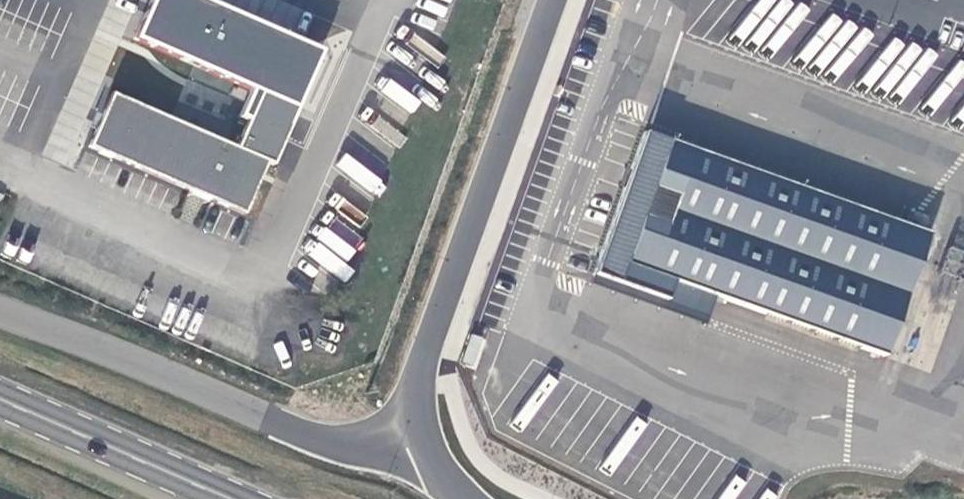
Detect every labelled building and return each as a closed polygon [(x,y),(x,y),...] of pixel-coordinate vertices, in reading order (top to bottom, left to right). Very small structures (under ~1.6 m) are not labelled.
[(293,27),(300,7),(282,0),(226,0),(293,27)] [(208,202),(244,217),(267,165),(273,167),(299,109),(260,92),(235,148),(110,94),(86,148),(187,193),(186,196),(206,205),(208,202)] [(926,235),(665,142),(620,265),(882,359),(926,235)] [(943,250),(934,274),(958,283),(963,265),(963,257),(943,250)]
